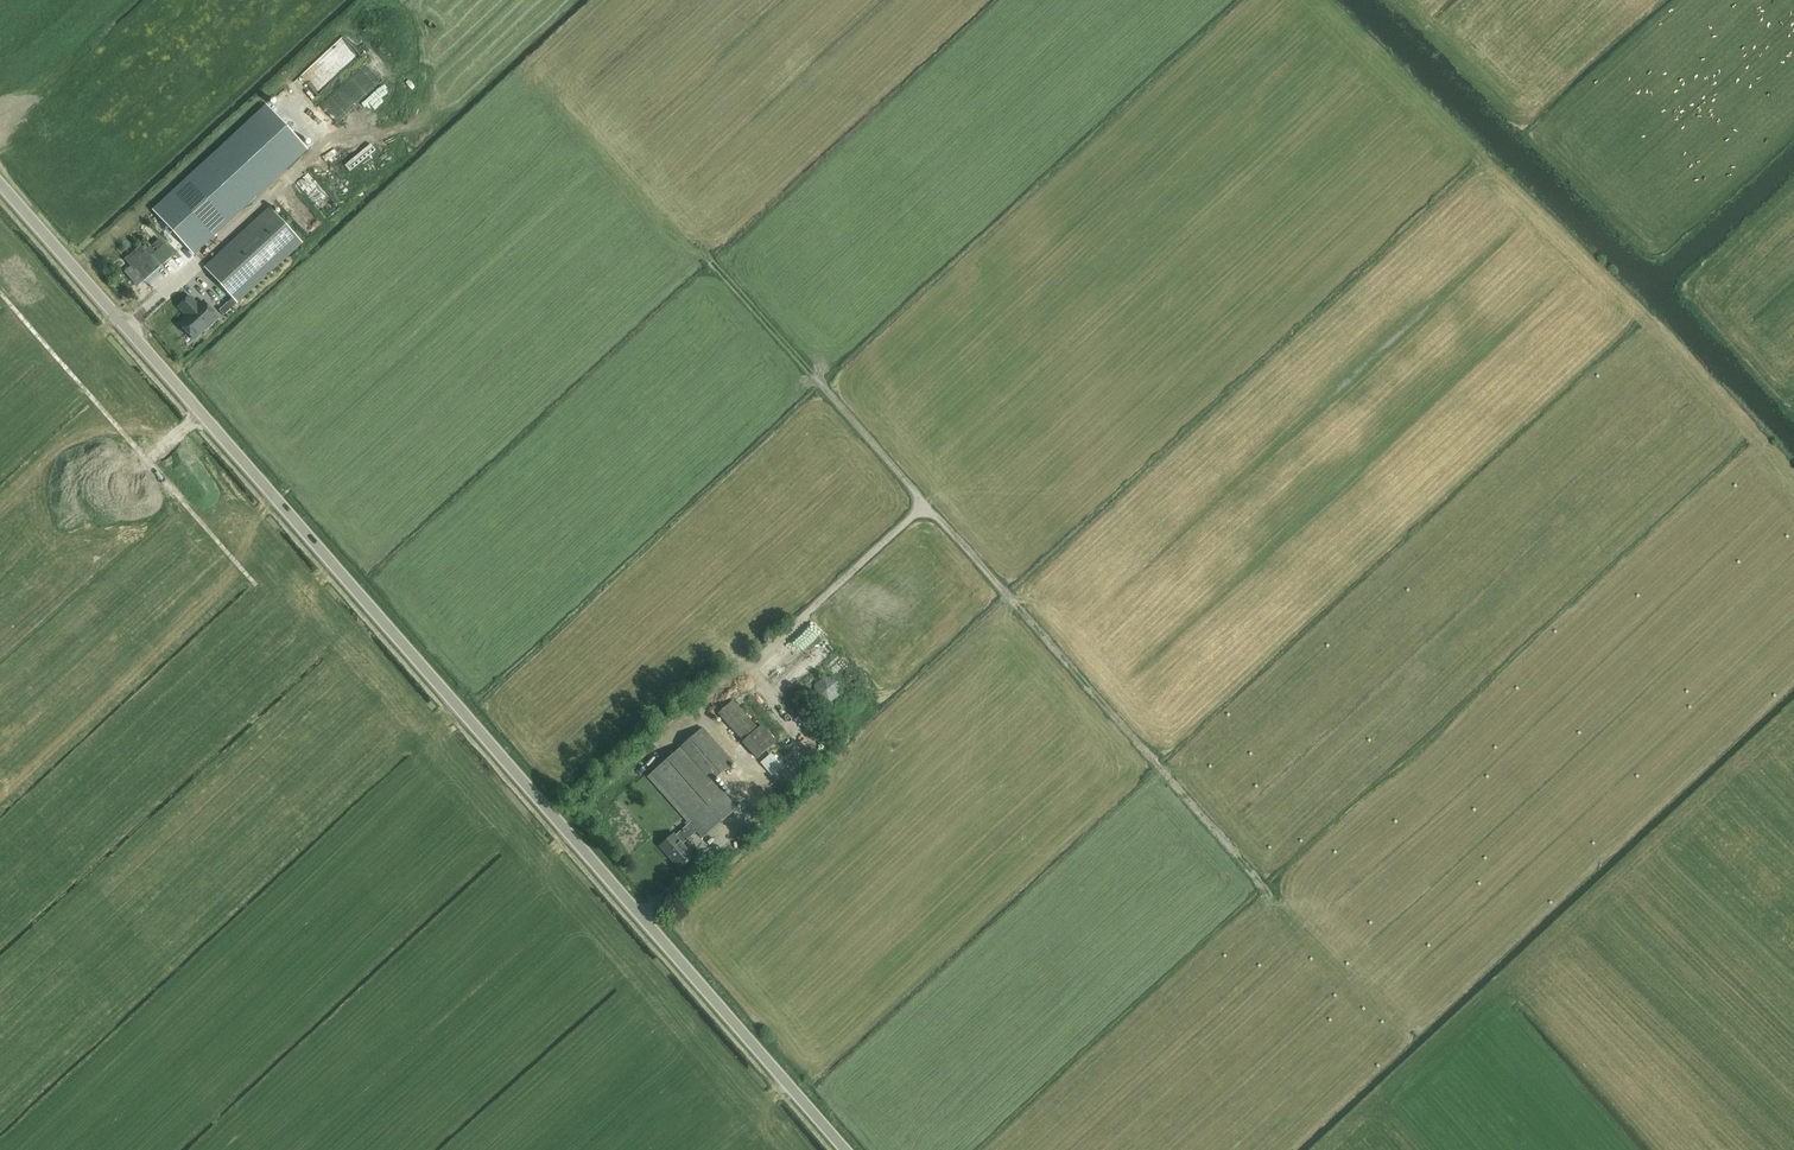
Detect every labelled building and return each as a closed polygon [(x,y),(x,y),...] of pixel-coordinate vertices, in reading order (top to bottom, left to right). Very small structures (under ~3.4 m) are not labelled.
[(307,148),(267,106),(154,211),(193,254),(307,148)] [(305,204),(295,213),(306,225),(315,216),(305,204)] [(269,208),(205,267),(238,302),(302,243),(269,208)] [(124,259),(143,282),(160,267),(141,245),(124,259)] [(218,317),(204,302),(197,309),(188,299),(178,309),(187,319),(178,326),(187,336),(189,334),(194,339),(218,317)] [(770,663),(781,674),(815,638),(804,627),(770,663)] [(823,684),(821,694),(833,696),(835,686),(823,684)] [(757,729),(732,701),(718,714),(743,742),(742,743),(757,759),(776,742),(761,725),(757,729)] [(675,836),(674,834),(660,847),(680,870),(694,857),(683,844),(697,832),(703,838),(737,808),(713,781),(733,763),(703,729),(682,746),(648,776),(689,823),(675,836)] [(770,775),(782,765),(770,750),(758,760),(770,775)]
